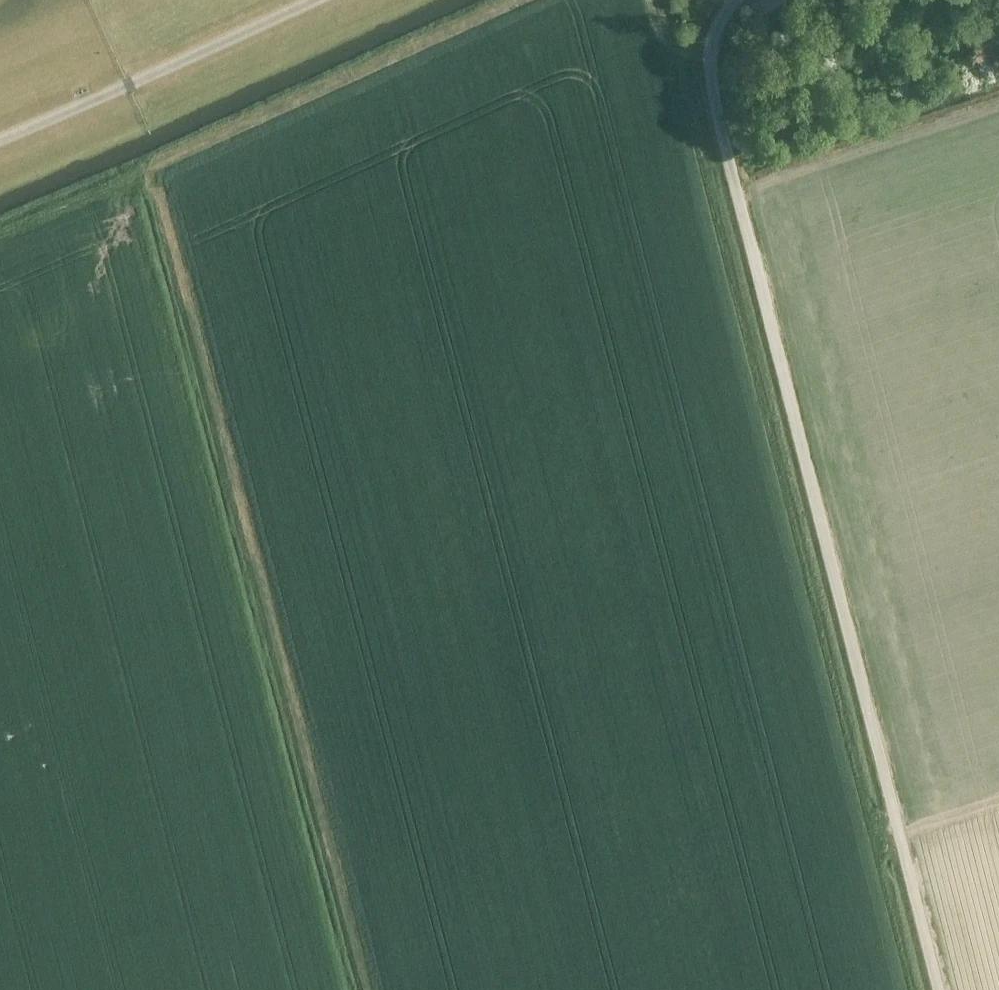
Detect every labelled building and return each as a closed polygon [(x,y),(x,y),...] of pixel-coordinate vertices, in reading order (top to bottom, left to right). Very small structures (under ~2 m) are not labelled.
[(763,24),(790,7),(786,0),(755,0),(750,3),(763,24)]
